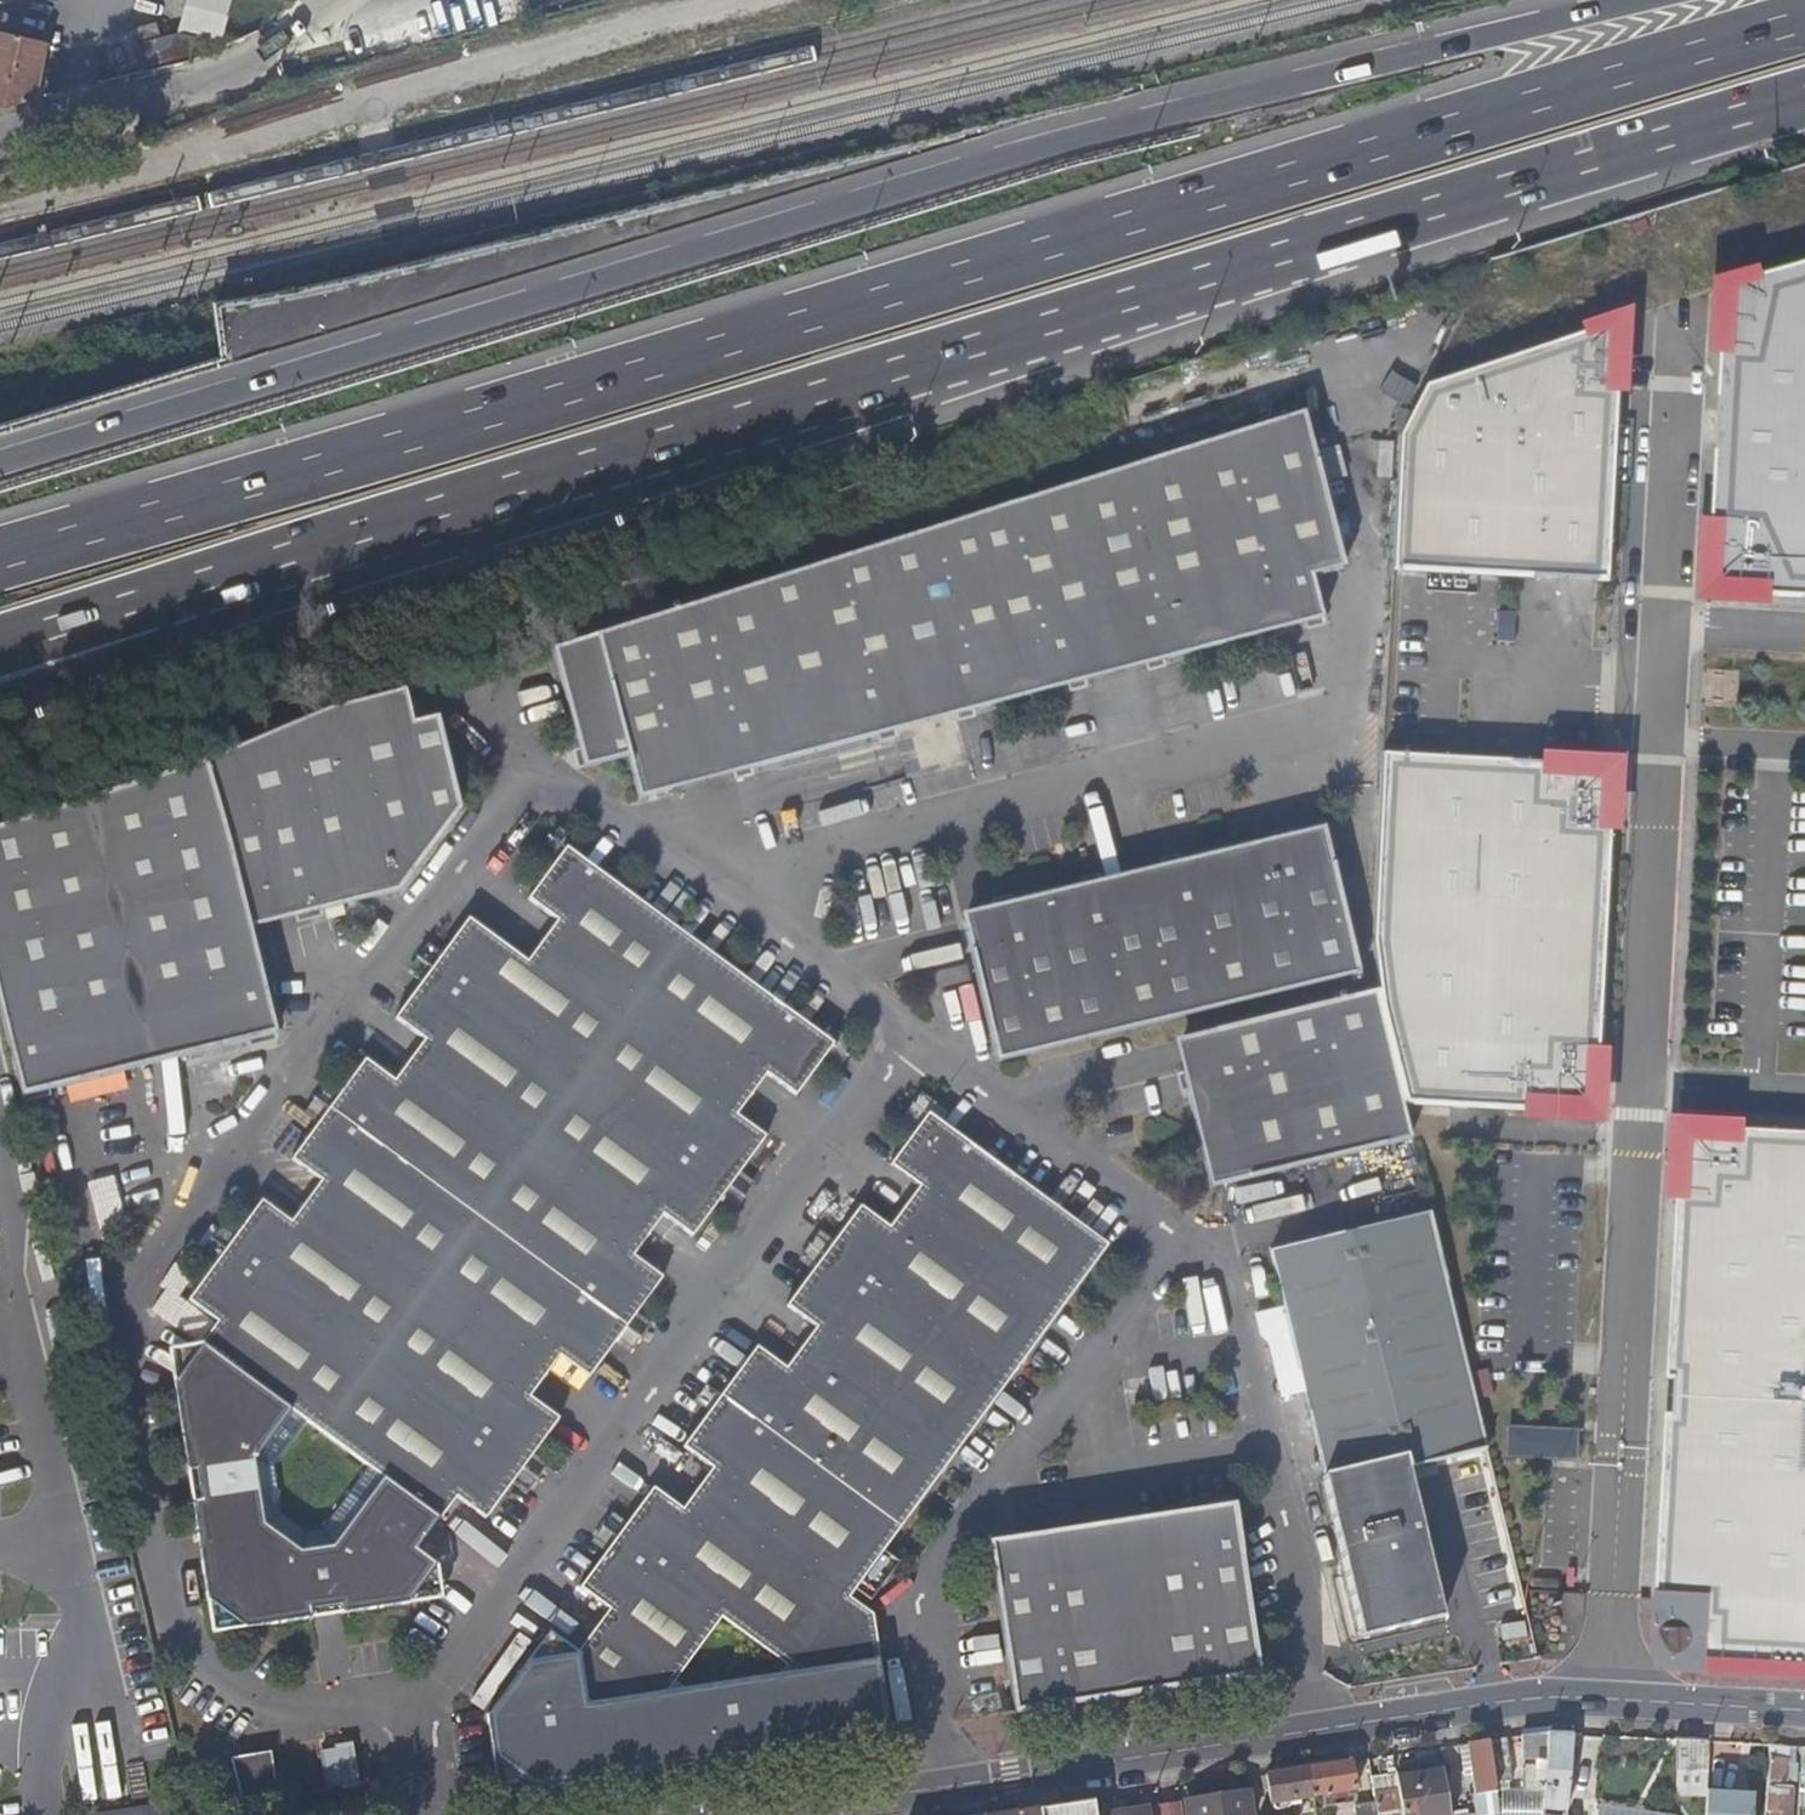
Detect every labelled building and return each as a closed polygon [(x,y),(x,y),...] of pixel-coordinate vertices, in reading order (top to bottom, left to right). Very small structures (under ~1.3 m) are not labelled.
[(192,36),(218,41),(229,0),(185,0),(177,29),(176,30),(178,32),(192,36)] [(136,71),(155,66),(152,36),(154,35),(151,22),(126,27),(136,71)] [(155,66),(186,59),(192,36),(178,32),(176,30),(177,29),(154,35),(152,36),(155,66)] [(29,101),(43,42),(0,32),(0,108),(29,101)] [(1735,296),(1718,600),(1804,605),(1804,276),(1735,296)] [(1424,400),(1397,430),(1389,580),(1603,591),(1613,391),(1604,390),(1610,334),(1424,400)] [(1300,421),(550,632),(578,754),(624,743),(634,786),(670,778),(668,769),(729,754),(731,764),(894,726),(892,716),(953,702),(956,711),(1087,681),(1084,671),(1146,657),(1148,666),(1326,625),(1316,583),(1337,578),(1300,421)] [(1516,633),(1517,611),(1486,610),(1485,631),(1516,633)] [(0,823),(0,1014),(19,1093),(121,1068),(119,1059),(179,1044),(181,1054),(276,1031),(247,911),(293,900),(296,912),(404,886),(462,800),(440,707),(414,713),(406,678),(335,695),(211,759),(84,799),(0,823)] [(1545,773),(1380,765),(1370,952),(1376,995),(1381,1024),(1402,1108),(1584,1118),(1587,1067),(1595,1068),(1608,836),(1601,835),(1603,785),(1544,782),(1545,773)] [(530,855),(546,866),(557,850),(569,858),(577,847),(550,827),(530,855)] [(983,922),(950,930),(981,1063),(1358,975),(1327,842),(1294,850),(1292,842),(1166,871),(1168,879),(1109,893),(1107,885),(981,915),(983,922)] [(232,1241),(211,1268),(186,1302),(216,1325),(201,1346),(173,1386),(186,1474),(198,1473),(202,1501),(191,1503),(207,1604),(246,1628),(311,1619),(310,1610),(340,1604),(342,1614),(407,1604),(433,1567),(413,1551),(434,1521),(436,1521),(452,1498),(480,1520),(507,1482),(527,1455),(554,1418),(526,1398),(554,1357),(582,1378),(608,1343),(630,1313),(656,1277),(628,1255),(656,1216),(686,1237),(711,1203),(733,1172),(759,1137),(728,1115),(757,1073),(788,1096),(813,1059),(824,1044),(812,1035),(569,858),(557,850),(546,866),(520,901),(551,924),(521,966),(462,924),(438,958),(415,988),(391,1022),(417,1042),(389,1081),(362,1062),(335,1100),(314,1128),(288,1164),(315,1184),(286,1225),(258,1205),(232,1241)] [(403,978),(415,988),(438,958),(424,949),(403,978)] [(1191,1073),(1184,1075),(1211,1191),(1410,1143),(1402,1108),(1381,1024),(1376,995),(1184,1041),(1191,1073)] [(821,1023),(812,1035),(824,1044),(813,1059),(827,1070),(847,1042),(821,1023)] [(301,1118),(314,1128),(335,1100),(321,1090),(301,1118)] [(921,1111),(933,1120),(941,1109),(917,1092),(897,1119),(909,1128),(921,1111)] [(572,1652),(526,1660),(485,1717),(493,1759),(534,1789),(728,1758),(726,1748),(756,1744),(758,1754),(889,1733),(876,1659),(878,1659),(869,1608),(848,1594),(1104,1243),(933,1120),(921,1111),(909,1128),(884,1163),(913,1184),(882,1226),(853,1204),(827,1240),(805,1271),(781,1304),(810,1324),(781,1366),(752,1346),(726,1381),(704,1412),(680,1447),(707,1467),(677,1509),(649,1489),(624,1524),(604,1551),(578,1589),(604,1609),(572,1652)] [(1741,1128),(1741,1136),(1690,1134),(1687,1191),(1679,1191),(1669,1379),(1678,1379),(1676,1413),(1667,1412),(1658,1598),(1707,1600),(1703,1667),(1804,1672),(1804,1131),(1741,1128)] [(746,1182),(733,1172),(711,1203),(725,1213),(746,1182)] [(1485,1452),(1444,1283),(1428,1217),(1269,1255),(1321,1469),(1358,1629),(1439,1610),(1405,1470),(1485,1452)] [(198,1257),(211,1268),(232,1241),(218,1230),(198,1257)] [(792,1262),(805,1271),(827,1240),(815,1231),(792,1262)] [(645,1323),(630,1313),(608,1343),(623,1354),(645,1323)] [(167,1351),(173,1386),(201,1346),(167,1351)] [(691,1402),(704,1412),(726,1381),(713,1372),(691,1402)] [(1580,1458),(1581,1427),(1511,1424),(1510,1456),(1580,1458)] [(541,1466),(527,1455),(507,1482),(522,1493),(541,1466)] [(198,1473),(186,1474),(191,1503),(202,1501),(198,1473)] [(1078,1529),(986,1544),(1013,1714),(1256,1675),(1229,1506),(1138,1520),(1139,1528),(1079,1537),(1078,1529)] [(590,1541),(604,1551),(624,1524),(610,1514),(590,1541)] [(439,1599),(433,1567),(407,1604),(439,1599)] [(246,1628),(207,1604),(211,1634),(246,1628)] [(310,1610),(311,1619),(342,1614),(340,1604),(310,1610)] [(546,1633),(526,1660),(572,1652),(546,1633)] [(1565,1810),(1572,1732),(1551,1731),(1521,1734),(1523,1758),(1547,1759),(1545,1776),(1542,1808),(1565,1810)] [(1511,1765),(1508,1736),(1490,1739),(1494,1767),(1511,1765)] [(1707,1738),(1676,1737),(1675,1793),(1699,1793),(1699,1769),(1706,1769),(1707,1738)] [(1490,1739),(1468,1743),(1475,1795),(1483,1794),(1486,1814),(1500,1814),(1494,1767),(1490,1739)] [(1768,1742),(1765,1809),(1764,1814),(1789,1814),(1791,1780),(1783,1780),(1784,1760),(1790,1760),(1791,1744),(1768,1742)] [(325,1746),(328,1786),(360,1783),(358,1743),(325,1746)] [(726,1748),(728,1758),(758,1754),(756,1744),(726,1748)] [(268,1753),(233,1759),(240,1801),(276,1796),(268,1753)] [(1523,1776),(1545,1776),(1547,1759),(1523,1758),(1523,1776)] [(534,1789),(493,1759),(500,1794),(534,1789)] [(1309,1767),(1313,1795),(1355,1788),(1351,1761),(1309,1767)] [(1309,1767),(1266,1774),(1270,1801),(1313,1795),(1309,1767)] [(1444,1770),(1396,1776),(1401,1810),(1401,1814),(1450,1814),(1444,1770)] [(1376,1814),(1401,1810),(1396,1776),(1395,1772),(1370,1775),(1375,1803),(1376,1814)] [(1705,1789),(1703,1814),(1749,1814),(1751,1791),(1705,1789)] [(1186,1801),(1188,1814),(1252,1814),(1248,1792),(1186,1801)] [(99,1811),(99,1814),(182,1814),(180,1799),(99,1811)] [(1092,1800),(1038,1809),(1039,1814),(1094,1814),(1092,1800)] [(1154,1806),(1156,1814),(1179,1814),(1177,1803),(1154,1806)] [(1376,1814),(1375,1803),(1355,1806),(1356,1814),(1376,1814)] [(1154,1806),(1094,1814),(1156,1814),(1154,1806)]
